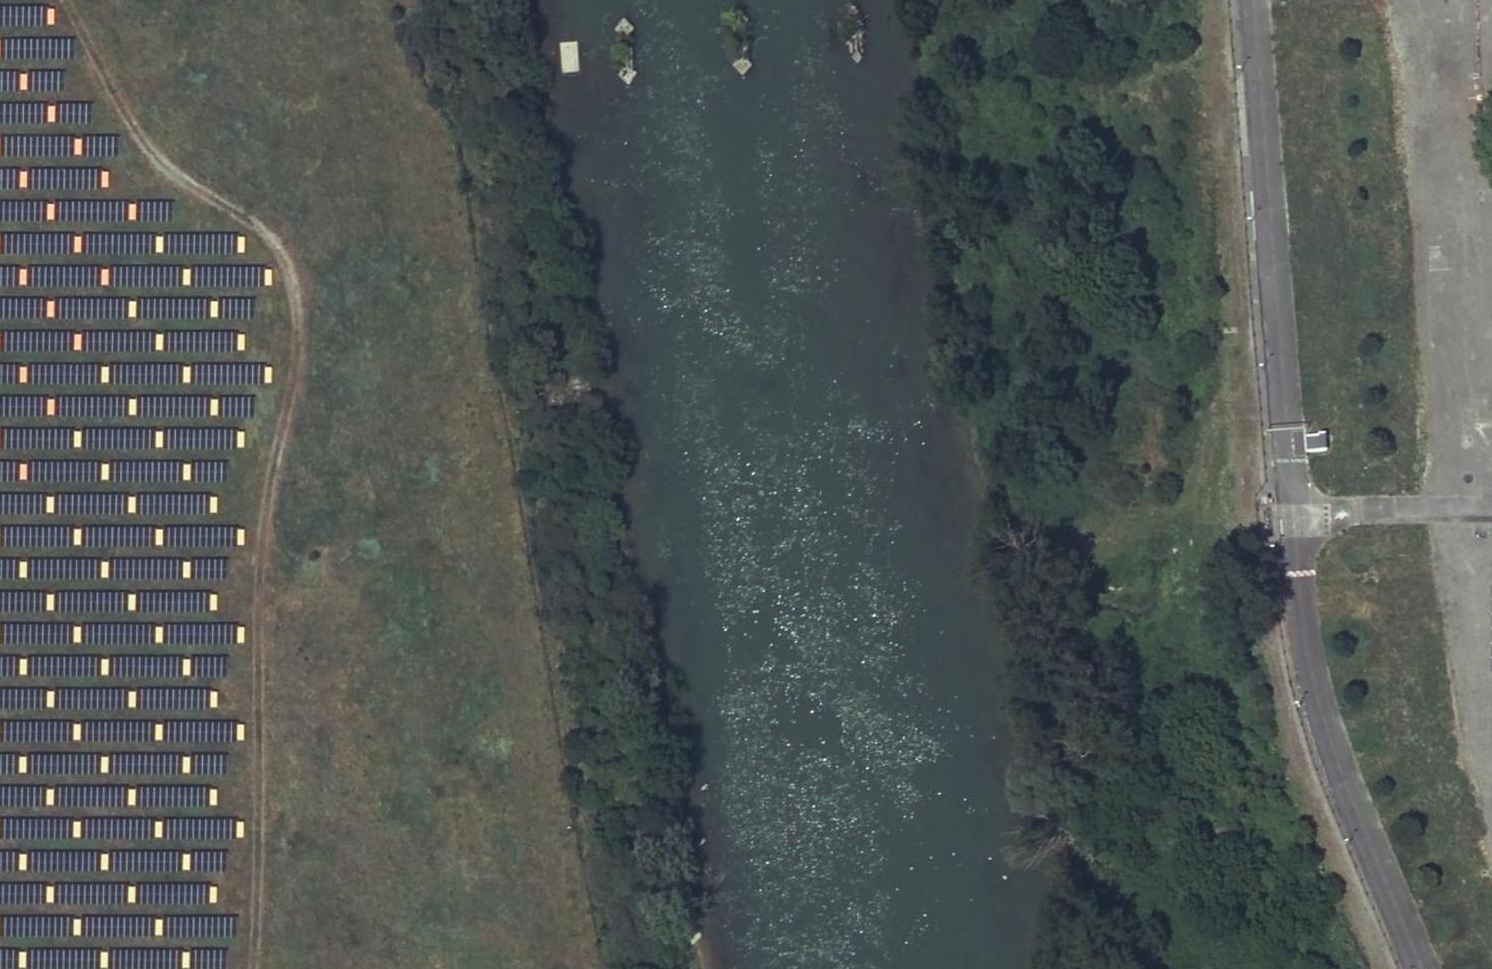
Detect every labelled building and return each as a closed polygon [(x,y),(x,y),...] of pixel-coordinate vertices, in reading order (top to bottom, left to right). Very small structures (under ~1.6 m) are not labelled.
[(415,23),(423,21),(421,10),(413,11),(415,23)] [(1329,434),(1307,435),(1307,453),(1329,452),(1329,434)]
